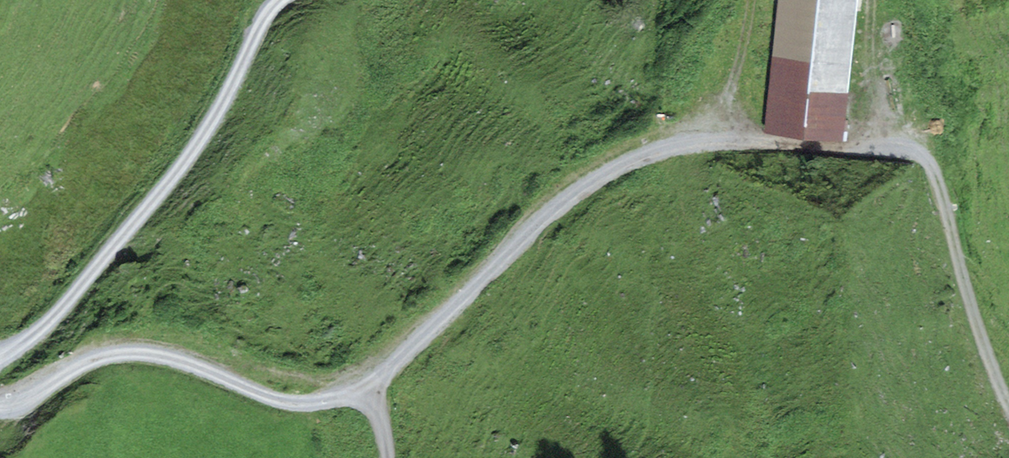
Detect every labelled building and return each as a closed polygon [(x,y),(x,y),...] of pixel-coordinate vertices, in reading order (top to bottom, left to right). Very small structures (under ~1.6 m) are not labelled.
[(767,131),(845,138),(859,0),(780,0),(767,131)]
